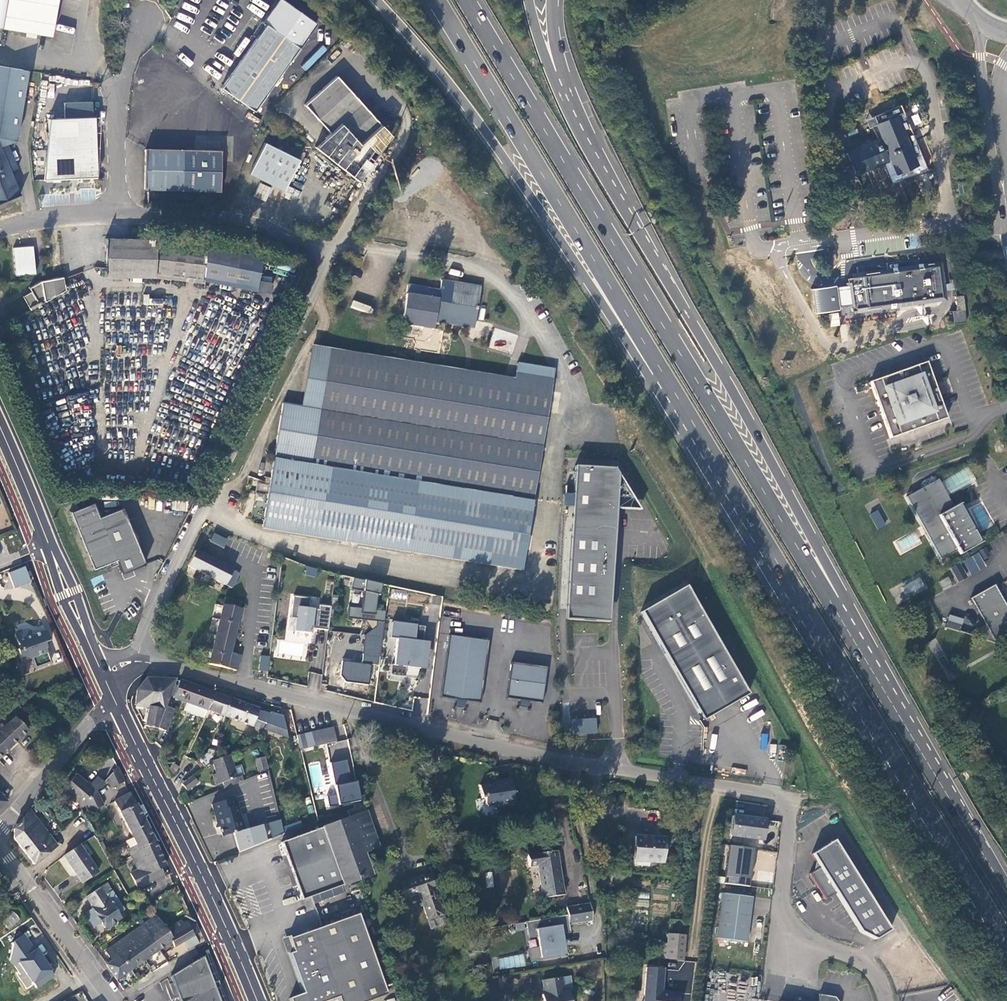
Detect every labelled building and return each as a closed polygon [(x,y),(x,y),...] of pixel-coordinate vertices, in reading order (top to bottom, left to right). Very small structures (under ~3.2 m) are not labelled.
[(51,36),(57,0),(0,0),(0,28),(51,36)] [(251,3),(248,8),(260,18),(264,13),(251,3)] [(299,48),(266,24),(221,87),(254,111),(299,48)] [(27,70),(0,65),(0,144),(1,146),(16,140),(27,70)] [(355,141),(362,141),(380,125),(337,76),(304,105),(330,133),(340,124),(355,141)] [(860,122),(863,129),(870,126),(890,118),(902,146),(911,167),(890,175),(885,161),(878,164),(886,185),(916,173),(920,171),(894,108),(884,112),(860,122)] [(914,125),(920,124),(919,114),(912,115),(914,125)] [(96,177),(94,117),(49,119),(51,178),(96,177)] [(876,140),(841,154),(850,176),(878,164),(885,161),(890,175),(911,167),(902,146),(890,118),(870,126),(876,140)] [(266,130),(273,137),(279,129),(272,123),(266,130)] [(340,124),(330,133),(315,149),(358,183),(390,138),(380,125),(362,141),(355,141),(340,124)] [(221,151),(221,141),(207,141),(207,151),(221,151)] [(265,143),(250,174),(284,191),(300,160),(265,143)] [(1,146),(0,144),(0,201),(20,193),(1,146)] [(221,151),(207,151),(145,149),(144,189),(219,191),(221,151)] [(205,246),(156,240),(106,238),(104,276),(155,277),(204,283),(205,246)] [(30,246),(13,248),(15,275),(35,274),(33,249),(32,249),(30,248),(30,246)] [(247,251),(205,246),(204,283),(242,288),(247,251)] [(931,273),(856,283),(860,316),(936,306),(935,298),(937,297),(938,287),(933,288),(931,273)] [(65,290),(63,277),(41,281),(29,288),(32,292),(23,297),(30,310),(65,290)] [(440,286),(439,295),(427,293),(426,303),(405,300),(402,322),(434,326),(435,319),(475,325),(480,291),(440,286)] [(962,295),(954,297),(956,311),(964,310),(962,295)] [(838,314),(824,318),(827,331),(841,327),(838,314)] [(435,319),(434,326),(474,332),(475,325),(435,319)] [(434,326),(402,322),(401,329),(433,334),(434,326)] [(494,331),(488,350),(512,358),(518,338),(494,331)] [(426,487),(416,557),(526,573),(552,393),(514,388),(311,359),(303,413),(316,415),(308,470),(426,487)] [(922,366),(866,386),(886,442),(943,422),(922,366)] [(554,381),(516,375),(514,388),(552,393),(554,381)] [(303,413),(284,411),(267,536),(416,557),(426,487),(308,470),(316,415),(303,413)] [(575,466),(566,620),(612,621),(616,498),(633,499),(614,469),(575,466)] [(957,550),(959,555),(977,545),(955,506),(953,507),(937,480),(906,497),(941,560),(957,550)] [(616,509),(639,510),(633,499),(616,498),(616,509)] [(122,507),(98,516),(93,502),(69,511),(76,527),(93,568),(116,559),(119,568),(121,573),(145,563),(122,507)] [(869,515),(878,529),(886,524),(877,510),(869,515)] [(214,534),(210,542),(224,549),(228,541),(214,534)] [(211,556),(196,549),(187,566),(227,585),(234,570),(210,559),(211,556)] [(984,558),(988,556),(987,550),(964,556),(969,574),(987,569),(984,558)] [(959,562),(949,568),(959,582),(970,574),(965,565),(963,567),(959,562)] [(25,566),(9,573),(15,588),(31,581),(25,566)] [(318,570),(308,567),(307,575),(316,577),(318,570)] [(942,587),(952,583),(949,576),(939,581),(942,587)] [(920,577),(902,587),(908,597),(925,588),(920,577)] [(350,607),(349,618),(377,622),(386,622),(387,611),(377,610),(378,595),(381,595),(383,584),(355,578),(352,589),(364,592),(362,608),(350,607)] [(179,582),(172,595),(180,599),(187,586),(179,582)] [(995,643),(1006,636),(1006,612),(1002,604),(1004,603),(994,585),(970,598),(995,643)] [(680,588),(634,613),(651,642),(697,721),(743,695),(680,588)] [(318,629),(329,631),(332,607),(321,605),(320,610),(310,609),(311,598),(294,596),(291,618),(298,619),(296,632),(311,634),(312,627),(318,627),(318,629)] [(209,664),(233,670),(237,653),(230,652),(241,608),(223,604),(209,664)] [(946,628),(961,631),(963,618),(949,615),(946,628)] [(298,619),(291,618),(289,631),(296,632),(298,619)] [(367,635),(364,654),(380,657),(381,657),(386,622),(377,622),(377,627),(367,635)] [(427,627),(393,622),(391,638),(398,639),(395,665),(393,664),(392,675),(406,677),(407,667),(422,669),(423,659),(428,659),(430,643),(425,642),(427,627)] [(27,628),(16,632),(15,635),(20,649),(17,650),(21,662),(32,659),(35,668),(50,663),(45,648),(46,648),(44,643),(48,641),(45,631),(35,634),(34,631),(27,628)] [(449,635),(441,697),(456,699),(465,701),(481,703),(489,640),(449,635)] [(363,664),(342,662),(340,676),(345,682),(368,685),(370,665),(379,666),(380,657),(364,654),(363,664)] [(260,671),(268,672),(270,657),(262,656),(260,671)] [(511,662),(506,698),(520,700),(529,701),(542,703),(547,667),(511,662)] [(309,672),(307,687),(319,688),(320,674),(309,672)] [(137,690),(135,705),(149,708),(145,726),(157,728),(165,707),(175,680),(146,678),(137,690)] [(207,710),(214,693),(180,680),(178,685),(174,696),(173,698),(207,710)] [(224,716),(230,699),(214,693),(207,710),(224,716)] [(253,727),(255,720),(267,724),(265,729),(288,738),(283,717),(271,713),(270,714),(258,711),(259,709),(230,699),(224,716),(253,727)] [(465,701),(456,699),(455,707),(464,708),(465,701)] [(165,707),(157,728),(166,731),(174,710),(165,707)] [(28,730),(15,717),(0,732),(0,757),(28,730)] [(595,718),(571,720),(571,735),(596,734),(595,718)] [(329,744),(337,742),(334,727),(326,729),(319,730),(311,732),(304,734),(297,735),(300,750),(308,748),(315,747),(322,745),(329,744)] [(245,750),(254,747),(258,734),(251,732),(245,750)] [(201,769),(211,762),(214,752),(209,751),(208,755),(197,763),(201,769)] [(231,786),(237,783),(235,778),(237,778),(229,755),(212,761),(216,774),(213,775),(216,785),(223,783),(229,780),(231,786)] [(267,770),(265,758),(256,760),(258,772),(267,770)] [(359,800),(355,782),(350,783),(346,760),(330,763),(336,794),(326,796),(328,807),(359,800)] [(111,788),(124,782),(117,767),(107,779),(111,788)] [(88,788),(85,785),(86,783),(76,774),(63,790),(83,807),(86,803),(95,793),(88,788)] [(192,776),(181,784),(186,791),(197,783),(192,776)] [(96,792),(104,783),(98,777),(88,788),(95,793),(96,792)] [(496,783),(479,786),(481,798),(484,798),(485,804),(488,806),(498,805),(498,806),(514,804),(510,779),(501,781),(501,785),(496,785),(496,783)] [(223,783),(224,788),(231,786),(229,780),(223,783)] [(90,812),(103,806),(96,792),(95,793),(86,803),(90,812)] [(161,869),(166,867),(155,843),(130,793),(114,801),(136,845),(127,850),(138,870),(130,874),(138,889),(164,876),(161,869)] [(234,798),(212,804),(216,821),(218,821),(222,836),(234,833),(244,830),(241,818),(237,814),(235,806),(236,806),(234,798)] [(348,810),(350,817),(366,811),(364,804),(361,805),(348,810)] [(57,846),(29,811),(14,829),(14,838),(34,864),(57,846)] [(366,811),(350,817),(363,852),(364,852),(379,846),(366,811)] [(766,820),(732,816),(730,836),(763,840),(766,820)] [(286,855),(289,854),(306,899),(372,875),(364,852),(363,852),(350,817),(281,842),(286,855)] [(284,833),(281,820),(269,823),(273,838),(284,833)] [(303,826),(301,821),(284,827),(286,832),(303,826)] [(244,830),(234,833),(239,852),(266,841),(261,825),(244,830)] [(635,843),(634,858),(636,858),(650,859),(650,862),(662,863),(664,838),(635,836),(635,843)] [(860,932),(875,940),(891,930),(834,840),(811,854),(817,864),(816,869),(809,874),(825,900),(836,894),(860,932)] [(79,845),(64,856),(82,883),(97,872),(79,845)] [(728,846),(723,884),(748,887),(753,849),(728,846)] [(564,895),(557,851),(527,856),(529,867),(537,866),(542,898),(564,895)] [(636,858),(634,858),(633,865),(649,866),(650,862),(650,859),(636,858)] [(420,878),(400,884),(405,898),(419,894),(428,920),(443,915),(429,875),(420,878)] [(111,891),(106,883),(86,897),(91,905),(90,905),(92,908),(86,913),(95,927),(101,923),(105,928),(120,918),(111,904),(113,903),(107,894),(111,891)] [(111,891),(107,894),(113,903),(117,900),(111,891)] [(722,894),(716,938),(746,942),(752,898),(722,894)] [(567,915),(569,924),(592,921),(589,904),(566,908),(567,915)] [(11,930),(19,917),(11,912),(3,924),(11,930)] [(317,929),(289,940),(294,953),(290,954),(304,994),(290,999),(291,1000),(329,1000),(339,998),(340,1000),(370,1000),(388,994),(359,914),(333,923),(317,929)] [(443,915),(428,920),(431,929),(446,924),(443,915)] [(570,933),(569,924),(567,915),(526,922),(528,939),(537,937),(541,958),(561,955),(559,944),(563,944),(561,934),(570,933)] [(170,936),(166,930),(156,916),(105,952),(112,961),(106,965),(117,979),(171,941),(174,947),(199,932),(195,923),(188,926),(170,936)] [(184,919),(166,930),(170,936),(188,926),(184,919)] [(18,963),(32,984),(36,988),(54,976),(37,948),(34,950),(24,935),(11,944),(12,945),(9,961),(13,967),(18,963)] [(662,944),(660,959),(684,962),(687,938),(670,935),(668,945),(662,944)] [(194,936),(184,941),(189,949),(199,943),(194,936)] [(155,964),(165,961),(162,952),(152,955),(155,964)] [(524,954),(498,958),(500,969),(525,965),(524,954)] [(171,976),(180,1000),(220,1000),(203,956),(171,976)] [(646,968),(644,1000),(679,1000),(680,993),(660,992),(661,984),(663,984),(664,969),(646,968)] [(542,995),(543,1000),(570,1000),(569,991),(564,991),(562,978),(542,981),(545,995),(542,995)]
